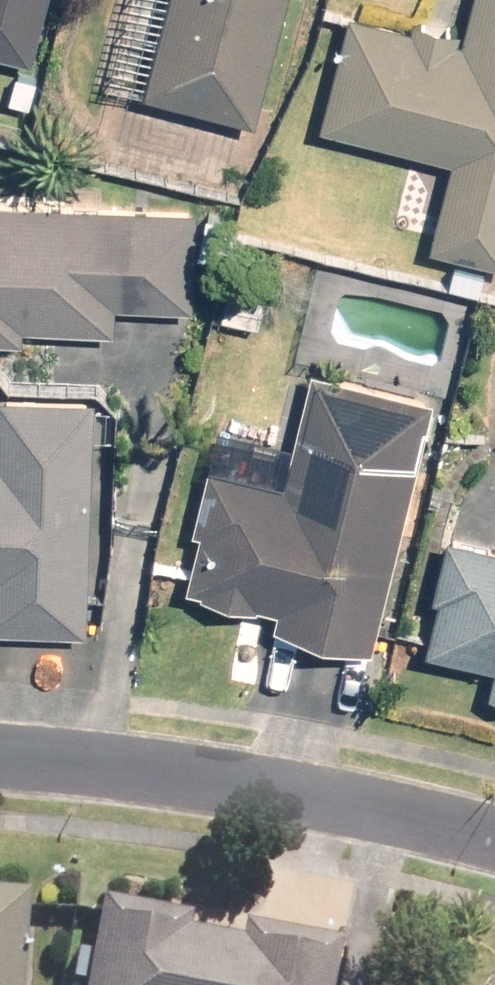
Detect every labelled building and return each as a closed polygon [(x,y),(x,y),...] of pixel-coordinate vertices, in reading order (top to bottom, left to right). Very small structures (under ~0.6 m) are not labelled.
[(45,0),(0,0),(0,48),(31,56),(45,0)] [(286,0),(170,0),(147,88),(256,116),(286,0)] [(461,34),(349,6),(320,124),(454,157),(433,243),(494,258),(494,0),(469,0),(461,34)] [(0,197),(0,338),(23,339),(23,323),(113,327),(114,302),(193,305),(197,205),(0,197)] [(371,645),(434,397),(313,367),(284,479),(212,461),(181,583),(279,608),(276,621),(371,645)] [(93,397),(0,394),(0,400),(0,623),(85,626),(93,397)] [(447,532),(420,645),(494,663),(494,543),(447,532)] [(19,889),(0,888),(0,984),(13,984),(19,889)] [(94,897),(79,984),(325,984),(333,939),(94,897)] [(485,972),(481,984),(494,984),(494,975),(485,972)]
